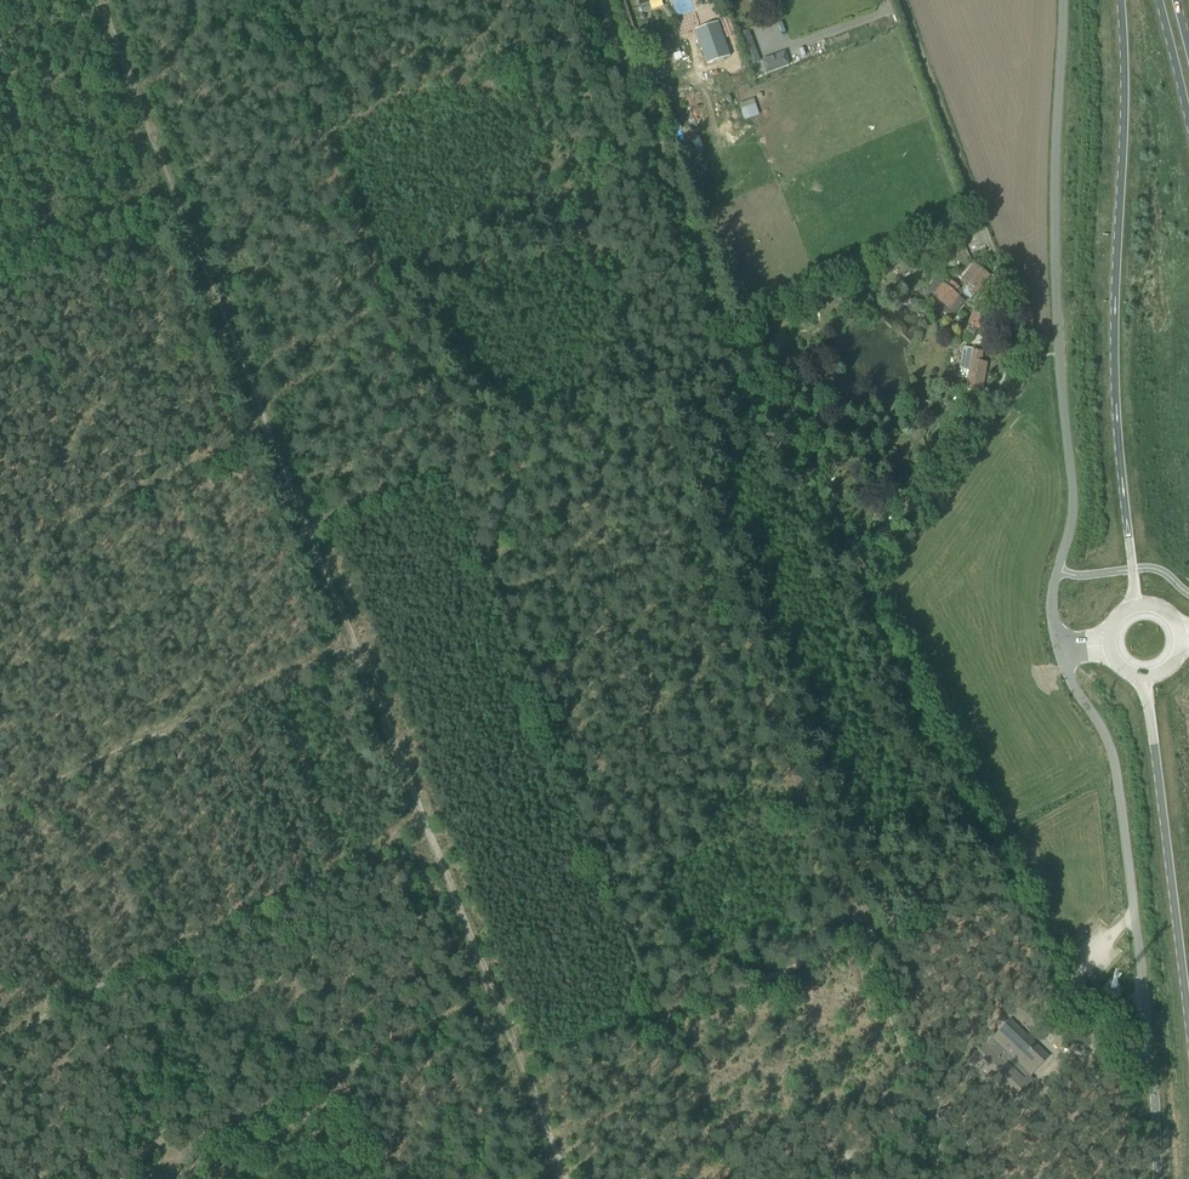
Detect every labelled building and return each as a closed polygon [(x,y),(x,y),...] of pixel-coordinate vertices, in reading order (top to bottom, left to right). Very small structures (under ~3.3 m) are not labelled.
[(678,19),(682,31),(719,16),(715,5),(678,19)] [(717,22),(695,30),(707,65),(729,57),(717,22)] [(738,34),(747,55),(755,52),(747,31),(738,34)] [(765,75),(789,66),(784,53),(760,61),(765,75)] [(740,105),(745,120),(758,115),(753,101),(740,105)] [(693,109),(687,112),(694,128),(700,126),(693,109)] [(955,227),(961,240),(977,232),(971,219),(955,227)] [(988,276),(974,266),(961,282),(965,284),(960,290),(963,292),(970,299),(975,292),(976,293),(988,276)] [(963,292),(960,290),(950,283),(946,288),(936,279),(923,296),(950,318),(964,302),(959,298),(963,292)] [(982,298),(967,324),(970,325),(963,339),(970,343),(977,330),(992,304),(982,298)] [(971,351),(971,349),(963,348),(959,370),(969,372),(966,390),(981,392),(986,363),(982,363),(983,353),(971,351)] [(1048,1058),(1009,1021),(989,1041),(1028,1078),(1048,1058)] [(993,1078),(1011,1096),(1025,1082),(986,1045),(973,1059),(988,1074),(990,1072),(994,1076),(993,1078)] [(941,1108),(935,1090),(926,1093),(933,1110),(941,1108)]
